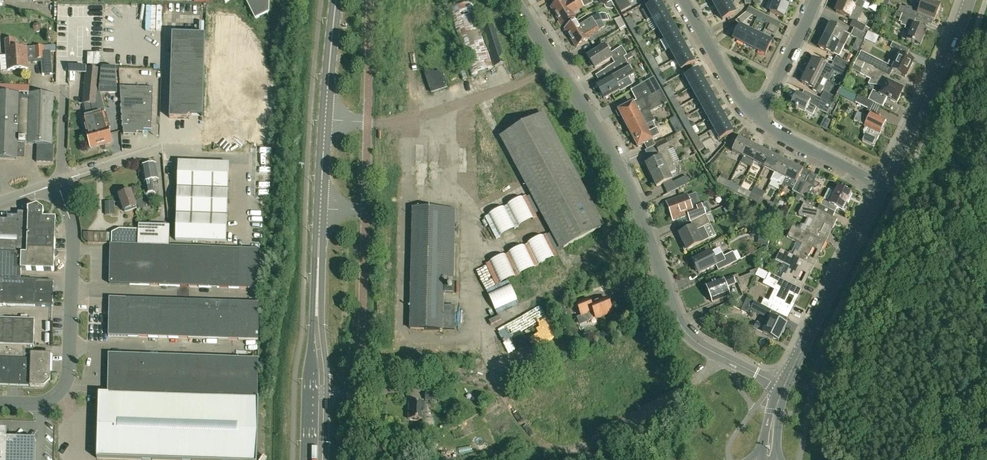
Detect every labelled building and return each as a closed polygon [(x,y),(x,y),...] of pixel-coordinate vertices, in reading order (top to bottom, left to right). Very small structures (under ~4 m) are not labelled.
[(255,20),(269,13),(270,0),(246,0),(255,20)] [(584,0),(571,0),(567,3),(565,0),(562,0),(551,7),(557,17),(577,3),(584,0)] [(576,17),(573,14),(584,7),(593,2),(591,0),(584,0),(577,3),(557,17),(563,26),(576,17)] [(615,1),(621,12),(626,9),(621,0),(618,0),(615,1)] [(659,0),(646,7),(652,18),(665,11),(659,0)] [(730,2),(729,0),(712,0),(717,9),(730,2)] [(784,17),(789,6),(775,0),(770,12),(784,17)] [(857,23),(862,9),(841,0),(836,12),(850,18),(849,20),(852,21),(850,27),(853,28),(867,35),(869,29),(865,27),(866,26),(857,23)] [(841,0),(862,9),(865,3),(862,2),(863,0),(841,0)] [(920,7),(916,5),(914,9),(906,5),(902,14),(916,19),(918,14),(934,21),(940,6),(927,1),(928,0),(923,0),(920,7)] [(492,69),(472,2),(447,9),(470,76),(492,69)] [(736,13),(730,2),(717,9),(723,20),(736,13)] [(746,13),(757,18),(760,13),(749,8),(746,13)] [(671,21),(665,11),(652,18),(658,28),(671,21)] [(760,13),(757,18),(768,24),(770,18),(760,13)] [(595,22),(602,20),(599,14),(591,18),(580,25),(578,21),(565,29),(571,38),(595,22)] [(920,47),(927,30),(913,25),(916,19),(902,14),(899,22),(902,23),(901,25),(906,27),(905,29),(908,30),(904,41),(906,41),(920,47)] [(625,20),(631,31),(636,28),(630,17),(625,20)] [(770,18),(768,24),(779,29),(781,24),(770,18)] [(576,47),(589,39),(589,38),(605,27),(605,25),(602,20),(595,22),(571,38),(576,47)] [(664,38),(677,31),(671,21),(658,28),(664,38)] [(35,24),(33,27),(34,30),(37,31),(40,31),(42,28),(41,25),(38,23),(35,24)] [(863,42),(867,35),(853,28),(850,35),(844,33),(845,31),(830,24),(825,36),(845,46),(850,36),(863,42)] [(744,44),(751,31),(740,26),(733,39),(744,44)] [(506,65),(494,27),(483,30),(495,68),(506,65)] [(636,41),(642,38),(636,28),(631,31),(636,41)] [(682,42),(677,31),(664,38),(670,49),(682,42)] [(755,50),(761,36),(751,31),(744,44),(755,50)] [(203,116),(206,35),(173,34),(170,118),(187,119),(190,116),(203,116)] [(766,55),(772,42),(761,36),(755,50),(766,55)] [(839,58),(845,46),(825,36),(819,48),(834,55),(839,58)] [(642,51),(648,48),(642,38),(636,41),(642,51)] [(14,39),(6,39),(7,56),(13,56),(13,60),(19,59),(19,58),(25,57),(25,56),(28,55),(35,54),(35,47),(27,47),(15,48),(14,39)] [(688,52),(682,42),(670,49),(675,59),(688,52)] [(615,63),(624,57),(627,55),(622,46),(610,54),(604,46),(588,56),(595,68),(611,58),(615,63)] [(648,62),(654,58),(648,48),(642,51),(648,62)] [(694,63),(688,52),(675,59),(681,70),(694,63)] [(905,78),(913,61),(896,53),(892,62),(889,61),(887,65),(861,52),(857,60),(890,76),(892,71),(905,78)] [(13,56),(7,56),(8,70),(28,69),(28,62),(41,61),(42,75),(52,74),(51,53),(35,54),(28,55),(25,56),(25,57),(19,58),(19,59),(13,60),(13,56)] [(628,82),(627,79),(634,75),(624,57),(615,63),(615,64),(606,70),(610,76),(596,84),(604,98),(618,90),(617,88),(628,82)] [(654,72),(659,69),(654,58),(648,62),(654,72)] [(838,65),(849,71),(852,65),(836,58),(833,63),(838,65)] [(806,69),(808,70),(808,71),(827,80),(833,67),(821,61),(820,63),(813,59),(811,65),(809,64),(806,69)] [(887,82),(890,76),(857,60),(854,67),(861,70),(859,74),(871,80),(873,78),(879,81),(878,85),(883,88),(879,95),(896,104),(903,90),(887,82)] [(849,71),(838,65),(834,72),(845,78),(849,71)] [(102,70),(87,69),(83,104),(98,105),(102,70)] [(118,92),(116,69),(103,69),(100,91),(118,92)] [(447,88),(441,69),(425,75),(431,93),(447,88)] [(659,69),(654,72),(660,82),(665,79),(659,69)] [(704,80),(698,70),(685,77),(691,87),(704,80)] [(827,81),(827,80),(808,71),(802,83),(813,89),(813,90),(821,94),(824,87),(827,81)] [(632,135),(654,123),(656,122),(651,113),(668,103),(654,78),(642,84),(648,95),(619,110),(632,135)] [(710,90),(704,80),(691,87),(697,98),(710,90)] [(152,129),(154,88),(121,87),(124,135),(136,135),(136,133),(143,133),(143,129),(152,129)] [(664,90),(670,100),(676,97),(670,87),(664,90)] [(868,112),(871,113),(878,116),(882,108),(868,101),(841,88),(838,95),(869,109),(868,112)] [(716,101),(710,90),(697,98),(703,108),(716,101)] [(835,98),(824,92),(820,99),(832,104),(835,98)] [(17,160),(17,158),(24,158),(25,144),(28,144),(28,145),(37,145),(36,162),(53,163),(54,163),(54,145),(52,145),(54,95),(21,94),(10,93),(0,93),(0,159),(17,160)] [(832,104),(820,99),(813,95),(810,100),(797,93),(791,105),(813,116),(816,108),(827,114),(832,104)] [(224,105),(224,97),(205,98),(205,106),(224,105)] [(676,111),(681,108),(676,97),(670,100),(676,111)] [(721,111),(716,101),(703,108),(708,119),(721,111)] [(681,121),(687,118),(681,108),(676,111),(681,121)] [(100,113),(94,115),(102,145),(113,142),(108,127),(110,127),(106,111),(100,113)] [(714,129),(727,122),(721,111),(708,119),(714,129)] [(865,126),(865,127),(863,131),(864,136),(865,136),(862,141),(874,147),(887,121),(878,116),(871,113),(869,118),(858,113),(854,121),(865,126)] [(605,227),(544,114),(500,138),(561,251),(605,227)] [(88,116),(83,117),(87,132),(91,148),(102,145),(94,115),(88,116)] [(687,131),(693,128),(687,118),(681,121),(687,131)] [(825,118),(820,127),(826,130),(831,121),(825,118)] [(720,140),(733,132),(727,122),(714,129),(720,140)] [(652,139),(660,135),(654,123),(632,135),(638,147),(645,143),(647,147),(655,143),(652,139)] [(680,124),(673,128),(677,134),(683,131),(680,124)] [(693,142),(698,138),(693,128),(687,131),(693,142)] [(698,138),(693,142),(699,152),(704,149),(698,138)] [(743,157),(750,144),(738,138),(732,151),(743,157)] [(673,166),(674,165),(667,151),(670,150),(666,141),(656,146),(661,157),(646,164),(652,176),(667,168),(673,166)] [(754,162),(760,149),(750,144),(743,157),(754,162)] [(764,167),(771,154),(760,149),(754,162),(764,167)] [(775,173),(781,160),(771,154),(764,167),(775,173)] [(785,178),(792,165),(781,160),(775,173),(785,178)] [(233,164),(178,162),(176,241),(231,242),(233,164)] [(142,167),(147,194),(155,193),(152,181),(159,180),(156,165),(142,167)] [(799,194),(805,182),(799,179),(803,170),(792,165),(785,178),(783,184),(793,189),(793,191),(799,194)] [(657,187),(672,179),(670,175),(676,172),(673,166),(667,168),(652,176),(657,187)] [(690,183),(686,176),(673,183),(677,190),(690,183)] [(717,182),(728,188),(730,182),(719,177),(717,182)] [(738,193),(741,188),(730,182),(728,188),(738,193)] [(813,186),(805,182),(799,194),(807,198),(813,186)] [(752,193),(749,198),(760,203),(762,198),(765,192),(755,187),(752,193)] [(837,187),(830,202),(823,199),(820,205),(835,213),(837,208),(844,211),(852,194),(837,187)] [(749,198),(752,193),(741,188),(738,193),(749,198)] [(119,195),(125,211),(137,207),(131,191),(119,195)] [(710,212),(707,204),(703,206),(702,204),(692,208),(687,194),(667,202),(674,221),(689,216),(691,222),(706,215),(710,212)] [(770,209),(773,204),(762,198),(760,203),(770,209)] [(114,202),(105,202),(106,211),(115,210),(114,202)] [(144,202),(137,204),(140,211),(146,209),(144,202)] [(807,227),(804,232),(826,243),(828,237),(820,233),(825,225),(833,229),(837,219),(804,203),(799,214),(815,222),(812,229),(807,227)] [(773,204),(770,209),(781,214),(784,209),(773,204)] [(52,307),(53,287),(50,287),(50,281),(21,280),(21,270),(54,271),(56,227),(56,219),(52,219),(46,218),(43,218),(44,210),(37,205),(29,208),(28,209),(28,213),(18,212),(18,216),(8,216),(8,220),(0,220),(0,305),(52,307)] [(413,209),(410,329),(442,330),(442,329),(454,329),(455,306),(443,306),(443,293),(454,294),(455,284),(443,284),(443,277),(453,277),(454,210),(413,209)] [(702,243),(716,236),(706,215),(691,222),(694,228),(680,234),(684,244),(682,245),(685,250),(687,249),(688,250),(702,243)] [(139,225),(139,230),(139,245),(159,246),(159,226),(139,225)] [(821,252),(826,243),(804,232),(793,226),(787,237),(803,245),(800,252),(795,250),(793,255),(792,256),(814,266),(817,261),(809,257),(813,248),(821,252)] [(119,245),(139,245),(139,230),(120,229),(119,245)] [(113,233),(89,233),(89,244),(91,244),(111,244),(112,245),(113,233)] [(139,245),(119,245),(112,245),(111,244),(110,284),(260,289),(261,249),(159,246),(139,245)] [(809,276),(814,266),(792,256),(793,255),(781,250),(775,261),(792,269),(788,276),(783,274),(781,279),(802,290),(805,284),(797,280),(801,272),(809,276)] [(719,271),(734,263),(737,261),(733,252),(723,257),(722,254),(714,258),(711,252),(693,261),(699,274),(716,265),(719,271)] [(762,270),(759,276),(766,280),(769,274),(762,270)] [(759,298),(756,303),(771,311),(774,306),(790,314),(793,308),(785,304),(790,295),(798,299),(802,290),(781,279),(769,273),(769,274),(766,280),(764,284),(780,292),(776,300),(772,297),(769,303),(759,298)] [(729,286),(736,284),(738,283),(743,296),(746,295),(753,280),(751,275),(739,279),(738,275),(733,277),(726,280),(725,278),(706,286),(713,303),(732,295),(729,286)] [(109,336),(259,340),(260,302),(110,298),(109,336)] [(588,299),(577,304),(581,316),(577,317),(580,325),(590,321),(590,320),(596,318),(596,319),(612,312),(607,298),(591,305),(588,299)] [(768,316),(771,311),(756,303),(754,302),(751,310),(768,319),(766,321),(768,322),(766,327),(757,323),(754,329),(778,341),(786,325),(768,316)] [(562,304),(556,306),(560,316),(566,313),(562,304)] [(34,346),(35,320),(0,319),(0,345),(34,346)] [(0,345),(0,388),(0,385),(8,385),(22,385),(30,386),(42,387),(50,379),(51,377),(51,354),(31,354),(31,352),(34,352),(34,346),(0,345)] [(259,374),(259,358),(109,354),(108,394),(99,393),(98,459),(147,459),(258,459),(259,398),(258,398),(259,374)] [(437,393),(425,393),(425,401),(436,401),(437,393)] [(424,420),(426,420),(426,403),(409,403),(409,419),(424,420)] [(424,420),(424,428),(433,429),(433,420),(426,420),(424,420)] [(35,439),(6,438),(6,432),(0,432),(0,459),(34,459),(35,439)]
